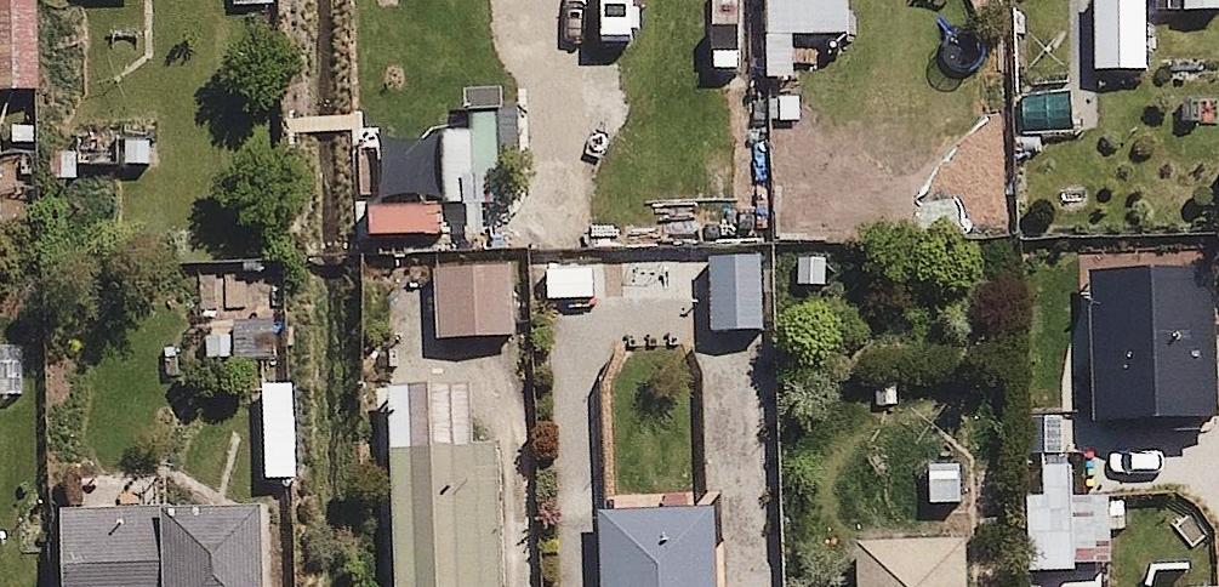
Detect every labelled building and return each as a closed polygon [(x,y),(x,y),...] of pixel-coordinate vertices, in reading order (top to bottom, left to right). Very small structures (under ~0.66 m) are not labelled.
[(44,0),(0,0),(0,94),(44,94),(44,0)] [(760,89),(798,88),(796,37),(856,35),(855,0),(757,0),(760,89)] [(1098,72),(1156,72),(1155,0),(1097,0),(1098,72)] [(1187,14),(1218,14),(1218,0),(1187,0),(1187,14)] [(154,124),(62,128),(64,175),(156,171),(154,124)] [(995,131),(947,134),(953,222),(1001,219),(995,131)] [(770,249),(712,252),(716,336),(774,333),(770,249)] [(517,265),(439,268),(441,340),(519,338),(517,265)] [(601,268),(545,268),(545,304),(602,304),(601,268)] [(395,385),(398,586),(502,586),(498,383),(395,385)] [(1045,496),(1027,497),(1032,577),(1110,573),(1101,422),(1041,426),(1045,496)] [(724,505),(609,507),(610,586),(726,586),(724,505)] [(68,517),(71,586),(273,586),(271,510),(68,517)] [(859,543),(860,586),(974,586),(973,540),(859,543)]
